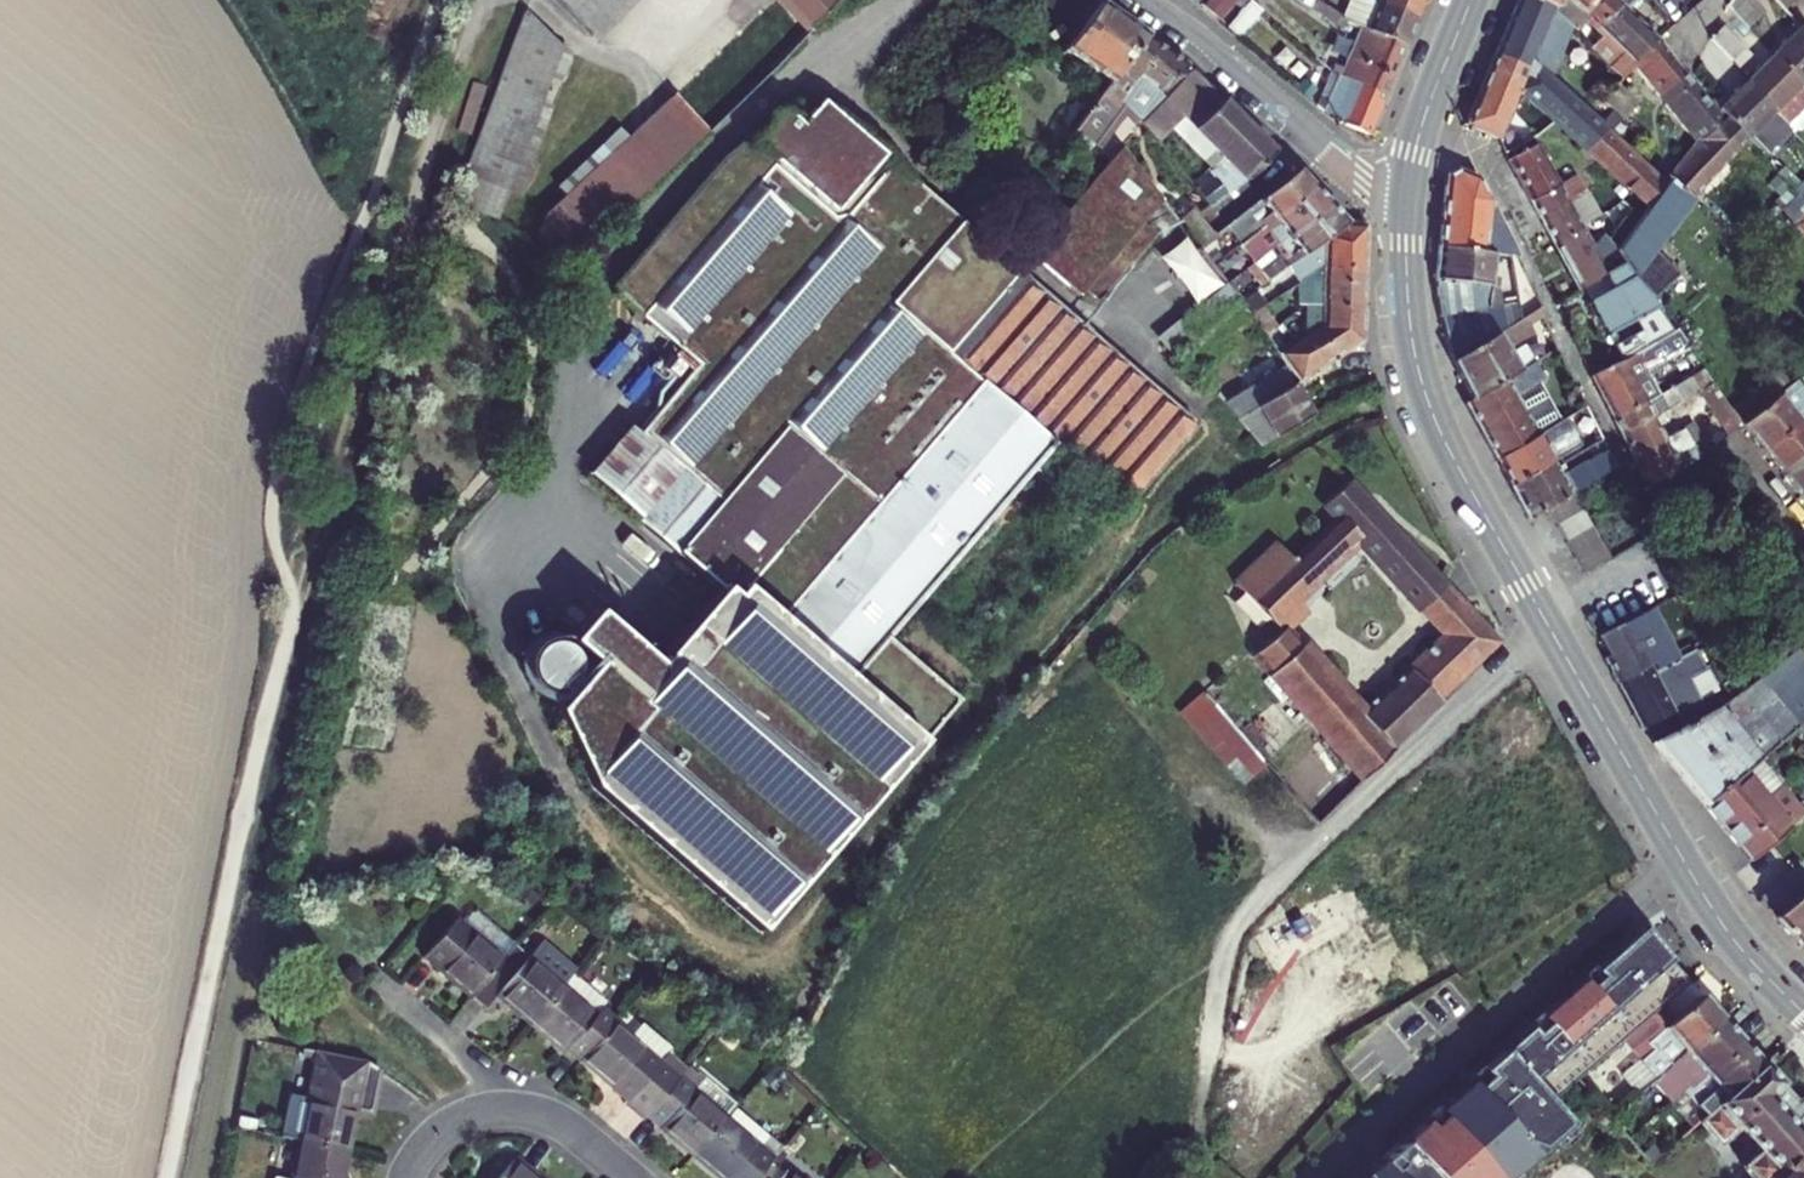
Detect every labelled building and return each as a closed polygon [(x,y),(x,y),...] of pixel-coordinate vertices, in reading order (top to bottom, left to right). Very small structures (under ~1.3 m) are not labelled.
[(590,37),(629,0),(555,0),(590,37)] [(805,29),(778,0),(776,0),(764,12),(760,7),(716,48),(705,36),(658,79),(668,90),(702,125),(770,62),(805,29)] [(805,29),(814,21),(837,0),(778,0),(805,29)] [(1085,26),(1100,6),(1092,0),(1047,0),(1085,26)] [(1206,2),(1222,17),(1237,0),(1208,0),(1206,2)] [(1253,0),(1252,0),(1227,28),(1239,39),(1264,10),(1253,0)] [(1360,32),(1404,52),(1415,26),(1377,8),(1359,0),(1355,0),(1344,24),(1360,32)] [(1426,0),(1381,0),(1377,8),(1415,26),(1426,0)] [(1620,140),(1553,79),(1576,27),(1554,7),(1539,0),(1521,0),(1497,55),(1531,70),(1521,91),(1556,122),(1602,163),(1625,184),(1645,163),(1620,140)] [(1554,7),(1576,27),(1588,14),(1603,29),(1625,6),(1619,0),(1539,0),(1554,7)] [(1764,0),(1739,0),(1734,4),(1758,32),(1777,15),(1764,0)] [(1094,104),(1145,38),(1100,6),(1085,26),(1054,67),(1079,88),(1048,130),(1070,148),(1076,141),(1073,132),(1094,104)] [(1630,56),(1652,34),(1625,6),(1603,29),(1604,30),(1630,56)] [(458,202),(502,218),(566,30),(522,15),(458,202)] [(1738,22),(1724,34),(1744,57),(1750,63),(1764,51),(1758,44),(1738,22)] [(1779,56),(1803,80),(1803,29),(1779,56)] [(1632,79),(1642,69),(1664,46),(1662,44),(1659,41),(1652,34),(1630,56),(1604,30),(1599,35),(1604,40),(1597,47),(1632,79)] [(1370,71),(1392,81),(1404,52),(1360,32),(1339,80),(1361,90),(1370,71)] [(1160,49),(1145,38),(1094,104),(1110,117),(1117,107),(1130,117),(1131,119),(1185,67),(1160,49)] [(1667,99),(1690,79),(1664,46),(1642,69),(1667,99)] [(1531,70),(1497,55),(1488,77),(1467,124),(1500,138),(1507,153),(1538,136),(1548,128),(1556,122),(1521,91),(1531,70)] [(1779,56),(1760,75),(1753,83),(1782,111),(1803,88),(1803,80),(1779,56)] [(1193,74),(1185,67),(1131,119),(1134,123),(1149,141),(1176,114),(1205,86),(1193,74)] [(1368,137),(1392,81),(1370,71),(1361,90),(1339,80),(1339,82),(1327,110),(1342,117),(1340,124),(1368,137)] [(1321,105),(1327,110),(1339,82),(1333,76),(1321,105)] [(1674,107),(1697,88),(1690,79),(1667,99),(1674,107)] [(1782,111),(1753,83),(1727,111),(1725,113),(1731,121),(1753,142),(1782,111)] [(1191,129),(1218,101),(1205,86),(1176,114),(1191,129)] [(1642,105),(1633,95),(1625,87),(1609,103),(1618,111),(1627,120),(1642,105)] [(1719,132),(1741,153),(1753,142),(1731,121),(1727,124),(1714,108),(1697,88),(1674,107),(1707,145),(1719,132)] [(702,125),(668,90),(586,165),(620,203),(702,125)] [(1218,101),(1191,129),(1219,159),(1186,187),(1203,208),(1238,184),(1244,179),(1270,154),(1224,107),(1218,101)] [(1719,103),(1714,108),(1727,124),(1731,121),(1725,113),(1727,111),(1719,103)] [(1117,506),(1188,423),(823,108),(803,131),(790,119),(600,339),(665,395),(633,433),(626,427),(583,477),(716,591),(651,667),(590,614),(563,645),(589,667),(548,715),(583,789),(750,932),(949,701),(874,637),(1042,441),(1117,506)] [(1681,173),(1703,193),(1712,182),(1741,153),(1719,132),(1707,145),(1681,173)] [(1509,158),(1532,199),(1576,178),(1571,169),(1557,176),(1539,144),(1509,158)] [(1078,289),(1084,296),(1114,262),(1108,255),(1156,200),(1116,148),(1089,179),(1026,253),(1072,295),(1078,289)] [(1773,166),(1763,154),(1756,160),(1766,172),(1773,166)] [(1696,200),(1675,180),(1670,186),(1645,163),(1625,184),(1652,208),(1658,200),(1679,220),(1696,200)] [(1485,242),(1490,198),(1477,174),(1475,173),(1460,168),(1447,175),(1440,247),(1500,253),(1501,243),(1485,242)] [(1237,247),(1305,188),(1295,178),(1289,171),(1235,218),(1240,225),(1228,236),(1237,247)] [(1681,173),(1677,178),(1675,180),(1696,200),(1699,197),(1703,193),(1681,173)] [(1532,199),(1556,242),(1584,226),(1602,216),(1593,200),(1576,210),(1570,200),(1586,192),(1578,177),(1576,178),(1532,199)] [(1266,253),(1320,205),(1309,192),(1305,188),(1237,247),(1247,259),(1260,247),(1266,253)] [(1621,226),(1636,209),(1626,199),(1611,211),(1621,226)] [(1643,259),(1670,230),(1679,220),(1658,200),(1652,208),(1651,209),(1631,231),(1628,236),(1643,259)] [(1320,240),(1339,226),(1320,205),(1266,253),(1271,259),(1257,270),(1267,281),(1320,240)] [(1209,241),(1190,216),(1185,209),(1173,218),(1197,251),(1203,246),(1209,241)] [(1320,240),(1320,252),(1362,253),(1363,228),(1339,226),(1320,240)] [(1599,252),(1584,226),(1556,242),(1581,288),(1608,271),(1607,268),(1613,256),(1619,246),(1613,236),(1599,252)] [(1634,269),(1643,259),(1628,236),(1619,246),(1634,269)] [(1218,264),(1203,246),(1197,251),(1206,263),(1211,269),(1218,264)] [(1500,253),(1440,247),(1437,280),(1442,314),(1508,306),(1515,302),(1510,254),(1500,253)] [(1320,267),(1319,291),(1361,293),(1362,253),(1320,252),(1320,267)] [(1233,283),(1218,264),(1211,269),(1224,286),(1226,289),(1233,283)] [(1650,276),(1642,282),(1651,295),(1659,289),(1650,276)] [(1655,308),(1633,278),(1624,283),(1621,277),(1613,281),(1616,287),(1590,300),(1608,333),(1635,319),(1640,328),(1614,343),(1623,359),(1674,331),(1658,306),(1655,308)] [(1233,283),(1226,289),(1237,303),(1245,298),(1233,283)] [(1194,336),(1237,303),(1226,289),(1224,286),(1181,319),(1194,336)] [(1359,342),(1361,293),(1319,291),(1319,297),(1318,330),(1317,331),(1334,357),(1359,342)] [(1261,313),(1247,296),(1245,298),(1237,303),(1251,321),(1261,313)] [(1453,360),(1496,334),(1504,329),(1539,307),(1534,299),(1512,313),(1508,306),(1442,314),(1453,360)] [(1539,307),(1504,329),(1509,337),(1543,315),(1542,313),(1539,307)] [(1275,332),(1261,313),(1251,321),(1266,340),(1275,332)] [(1175,350),(1194,336),(1181,319),(1162,334),(1175,350)] [(1288,349),(1279,356),(1303,387),(1304,386),(1309,383),(1304,376),(1334,357),(1317,331),(1288,349)] [(1631,372),(1682,343),(1674,331),(1623,359),(1592,376),(1613,418),(1646,400),(1631,372)] [(1275,332),(1266,340),(1279,356),(1288,349),(1275,332)] [(1513,378),(1496,334),(1453,360),(1471,403),(1513,378)] [(1546,356),(1557,349),(1551,337),(1540,343),(1546,356)] [(1463,408),(1479,437),(1542,397),(1535,385),(1541,381),(1533,366),(1513,378),(1471,403),(1463,408)] [(1700,371),(1669,388),(1678,402),(1693,394),(1724,440),(1724,439),(1738,429),(1700,371)] [(1226,387),(1214,397),(1256,448),(1311,415),(1293,384),(1247,413),(1226,387)] [(1670,405),(1663,391),(1646,400),(1613,418),(1648,486),(1680,470),(1699,457),(1693,449),(1685,432),(1666,441),(1653,414),(1670,405)] [(1803,415),(1803,410),(1788,391),(1738,429),(1757,452),(1803,415)] [(1542,397),(1479,437),(1495,466),(1557,425),(1542,397)] [(1510,493),(1551,467),(1598,436),(1583,408),(1557,425),(1495,466),(1510,493)] [(1757,452),(1776,476),(1803,453),(1803,415),(1757,452)] [(1558,480),(1551,467),(1510,493),(1528,526),(1546,514),(1571,497),(1616,468),(1607,450),(1558,480)] [(1776,476),(1796,500),(1803,493),(1803,453),(1776,476)] [(1347,538),(1414,608),(1439,583),(1377,516),(1347,483),(1325,504),(1336,516),(1291,561),(1275,544),(1233,585),(1275,628),(1281,623),(1301,605),(1290,594),(1347,538)] [(1580,513),(1571,497),(1546,514),(1554,529),(1580,513)] [(1588,527),(1580,513),(1554,529),(1562,543),(1588,527)] [(1606,560),(1588,527),(1562,543),(1580,575),(1606,560)] [(1454,601),(1439,583),(1414,608),(1430,626),(1454,601)] [(1357,710),(1354,706),(1318,734),(1356,779),(1437,704),(1433,700),(1493,644),(1454,601),(1430,626),(1434,630),(1357,710)] [(1803,643),(1803,609),(1799,602),(1771,621),(1792,652),(1795,650),(1803,643)] [(1649,609),(1644,611),(1669,659),(1675,656),(1649,609)] [(1669,659),(1644,611),(1598,634),(1606,655),(1601,658),(1614,682),(1646,666),(1649,671),(1669,659)] [(1275,628),(1248,653),(1264,672),(1297,641),(1281,623),(1275,628)] [(1354,706),(1297,641),(1264,672),(1318,734),(1354,706)] [(545,645),(537,645),(526,651),(518,665),(519,674),(524,685),(529,689),(537,692),(547,693),(556,689),(565,679),(567,671),(563,656),(559,651),(545,645)] [(1646,666),(1614,682),(1637,726),(1671,711),(1678,725),(1700,713),(1680,676),(1697,669),(1689,648),(1675,656),(1669,659),(1649,671),(1646,666)] [(1269,774),(1312,823),(1333,801),(1356,779),(1318,734),(1264,672),(1248,653),(1245,650),(1198,690),(1269,774)] [(1795,650),(1792,652),(1752,680),(1733,693),(1727,698),(1720,702),(1700,713),(1678,725),(1648,741),(1676,773),(1699,800),(1740,768),(1793,727),(1772,701),(1803,679),(1803,663),(1795,650)] [(1733,693),(1752,680),(1742,666),(1716,684),(1727,698),(1733,693)] [(1198,690),(1177,708),(1249,791),(1269,774),(1198,690)] [(1795,816),(1799,813),(1791,802),(1777,813),(1740,768),(1699,800),(1744,857),(1795,816)] [(1803,918),(1803,881),(1765,914),(1785,935),(1803,918)] [(471,905),(458,920),(507,961),(512,955),(520,947),(471,905)] [(1785,935),(1803,956),(1803,918),(1785,935)] [(474,999),(507,961),(458,920),(425,958),(474,999)] [(1548,1098),(1616,1040),(1629,1028),(1656,1006),(1686,980),(1641,928),(1357,1177),(1507,1177),(1570,1123),(1548,1098)] [(507,961),(474,999),(487,1010),(496,999),(530,1028),(559,994),(571,981),(574,977),(540,949),(525,966),(512,955),(507,961)] [(571,981),(559,994),(590,1021),(597,1013),(602,1007),(571,981)] [(1649,1076),(1718,1016),(1697,993),(1668,1019),(1628,1053),(1636,1062),(1649,1076)] [(559,994),(530,1028),(562,1055),(566,1052),(581,1064),(603,1038),(613,1027),(597,1013),(590,1021),(559,994)] [(1628,1053),(1668,1019),(1656,1006),(1629,1028),(1616,1040),(1628,1053)] [(1739,1040),(1718,1016),(1649,1076),(1670,1100),(1677,1093),(1739,1040)] [(675,1085),(682,1078),(664,1062),(672,1053),(642,1028),(630,1042),(613,1027),(603,1038),(581,1064),(628,1104),(624,1109),(642,1124),(650,1114),(675,1085)] [(1759,1063),(1739,1040),(1677,1093),(1698,1117),(1759,1063)] [(316,1059),(318,1052),(303,1049),(302,1056),(316,1059)] [(318,1052),(316,1059),(310,1096),(295,1093),(286,1135),(300,1138),(350,1148),(358,1107),(373,1110),(381,1071),(366,1062),(318,1052)] [(1649,1076),(1636,1062),(1614,1081),(1626,1096),(1649,1076)] [(1759,1063),(1698,1117),(1717,1139),(1733,1124),(1753,1147),(1741,1158),(1741,1167),(1750,1177),(1803,1177),(1803,1098),(1800,1098),(1795,1102),(1759,1063)] [(675,1085),(650,1114),(662,1124),(658,1129),(695,1160),(727,1122),(736,1111),(700,1081),(694,1088),(682,1078),(675,1085)] [(695,1160),(717,1177),(761,1177),(772,1166),(784,1152),(736,1111),(727,1122),(695,1160)] [(300,1138),(292,1177),(343,1177),(350,1148),(300,1138)] [(535,1176),(537,1174),(514,1155),(495,1177),(537,1177),(535,1176)] [(761,1177),(793,1177),(787,1173),(784,1176),(772,1166),(761,1177)]
